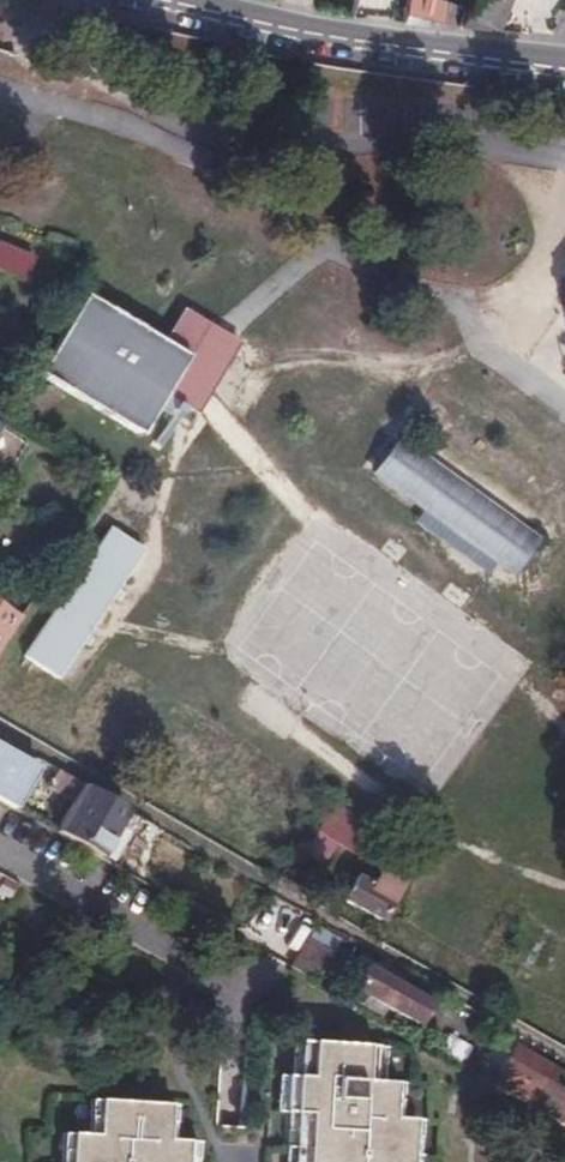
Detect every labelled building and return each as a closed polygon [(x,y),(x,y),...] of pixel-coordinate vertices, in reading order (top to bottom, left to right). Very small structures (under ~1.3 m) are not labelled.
[(446,1),(440,0),(405,0),(400,20),(437,24),(444,6),(446,1)] [(467,10),(460,26),(512,31),(521,7),(511,4),(513,0),(471,0),(467,10)] [(23,283),(34,259),(0,242),(0,272),(23,283)] [(137,433),(158,396),(183,354),(163,341),(80,294),(34,373),(137,433)] [(183,354),(158,396),(190,415),(200,398),(232,341),(223,336),(180,312),(163,341),(183,354)] [(395,442),(373,472),(511,572),(533,542),(395,442)] [(143,549),(108,526),(21,654),(56,677),(143,549)] [(19,616),(0,604),(0,645),(19,616)] [(15,807),(38,767),(0,745),(0,799),(15,807)] [(62,793),(73,799),(81,784),(70,778),(62,793)] [(107,798),(81,784),(73,799),(55,830),(79,845),(88,829),(97,835),(106,818),(98,813),(107,798)] [(319,827),(337,838),(356,849),(370,826),(332,804),(319,827)] [(337,838),(319,827),(306,848),(324,858),(337,838)] [(399,853),(416,863),(422,851),(406,841),(399,853)] [(401,880),(379,868),(373,879),(369,877),(365,883),(355,877),(343,899),(379,920),(401,880)] [(307,942),(332,956),(340,944),(315,930),(307,942)] [(317,983),(332,956),(307,942),(292,969),(317,983)] [(381,968),(379,973),(364,964),(350,989),(414,1025),(428,1000),(397,983),(400,979),(399,975),(388,968),(381,968)] [(448,1034),(437,1053),(461,1067),(472,1046),(448,1034)] [(298,1078),(284,1077),(282,1113),(296,1113),(293,1161),(407,1161),(410,1121),(389,1120),(392,1084),(370,1082),(372,1048),(300,1044),(298,1078)] [(564,1127),(564,1125),(564,1078),(514,1050),(493,1085),(564,1127)] [(183,1140),(162,1139),(165,1104),(97,1100),(94,1134),(70,1133),(68,1161),(181,1161),(183,1140)]
